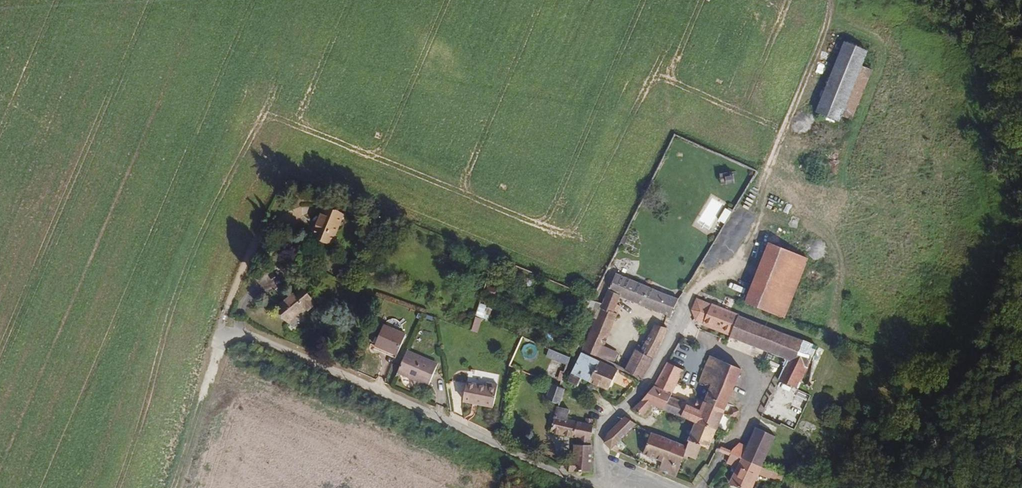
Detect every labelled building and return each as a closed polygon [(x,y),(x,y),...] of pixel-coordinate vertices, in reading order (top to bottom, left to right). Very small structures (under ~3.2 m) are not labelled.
[(841,113),(860,66),(866,51),(845,42),(817,111),(838,119),(841,113)] [(853,117),(872,71),(860,66),(841,113),(853,117)] [(332,244),(346,211),(324,202),(321,209),(310,234),(332,244)] [(785,320),(807,261),(772,247),(749,307),(785,320)] [(604,348),(620,311),(618,310),(621,301),(670,322),(678,305),(616,277),(602,307),(593,329),(581,353),(607,365),(612,355),(608,353),(609,350),(604,348)] [(316,302),(301,284),(273,307),(289,325),(316,302)] [(496,287),(487,286),(485,295),(494,296),(496,287)] [(476,316),(483,318),(486,307),(480,305),(476,316)] [(821,350),(696,306),(693,314),(693,324),(736,339),(735,342),(793,362),(780,390),(799,398),(821,350)] [(483,318),(476,316),(473,328),(480,330),(483,318)] [(398,354),(407,334),(382,324),(374,344),(398,354)] [(653,361),(661,344),(666,332),(656,327),(642,352),(637,349),(624,374),(640,382),(653,361)] [(576,358),(580,347),(570,342),(568,346),(570,347),(569,350),(572,352),(571,355),(576,358)] [(570,358),(549,348),(546,355),(567,364),(570,358)] [(428,385),(437,363),(408,350),(398,373),(428,385)] [(587,386),(597,363),(580,356),(565,389),(576,394),(581,383),(587,386)] [(720,436),(745,371),(712,358),(698,390),(709,394),(705,405),(702,415),(695,412),(687,408),(680,422),(693,428),(719,438),(720,436)] [(607,394),(616,373),(597,363),(587,386),(607,394)] [(669,401),(679,379),(665,371),(652,394),(669,401)] [(493,406),(497,385),(467,379),(463,400),(493,406)] [(559,403),(564,388),(559,386),(550,383),(544,398),(559,403)] [(767,468),(799,398),(780,390),(750,454),(738,450),(735,458),(765,471),(767,468)] [(642,422),(652,411),(662,415),(669,401),(652,394),(630,417),(642,422)] [(680,422),(687,408),(669,401),(662,415),(680,422)] [(593,476),(590,430),(589,430),(582,429),(563,427),(565,416),(556,413),(548,439),(575,442),(575,459),(567,460),(567,471),(567,475),(593,476)] [(615,452),(635,431),(625,422),(603,446),(603,452),(610,457),(616,459),(618,455),(615,452)] [(712,456),(719,438),(693,428),(684,453),(683,458),(698,464),(703,452),(712,456)] [(683,458),(684,453),(649,439),(642,460),(660,467),(657,475),(674,482),(683,458)] [(765,471),(735,458),(732,465),(743,470),(735,487),(736,487),(758,487),(765,471)]
